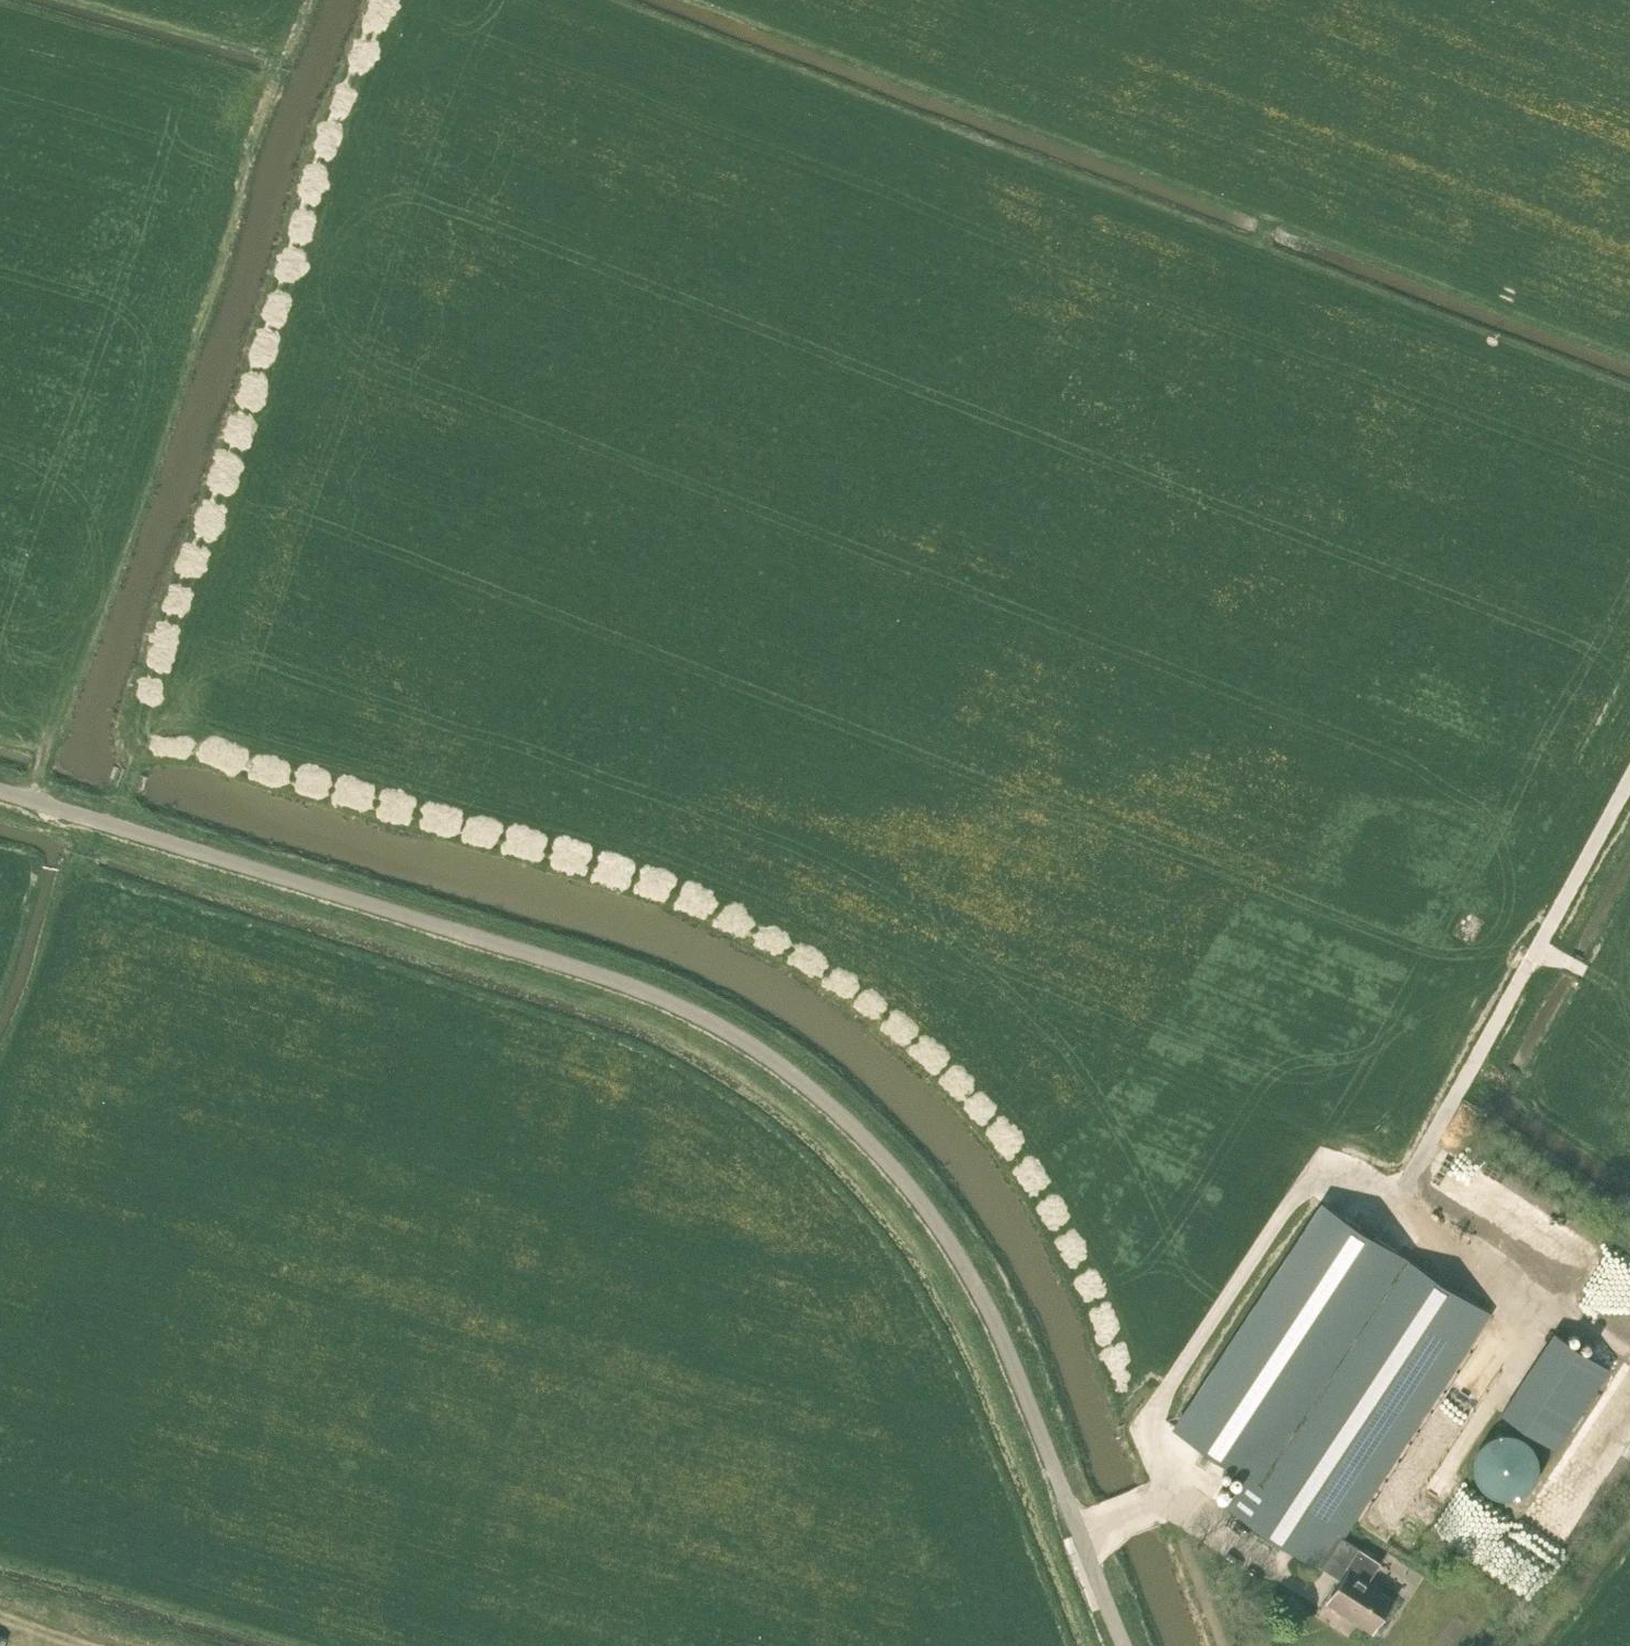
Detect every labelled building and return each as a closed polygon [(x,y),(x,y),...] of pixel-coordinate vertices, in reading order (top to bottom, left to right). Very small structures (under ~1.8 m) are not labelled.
[(1343,1536),(1491,1312),(1325,1202),(1177,1427),(1250,1476),(1229,1507),(1322,1568),(1324,1565),(1343,1578),(1332,1594),(1344,1602),(1346,1600),(1363,1612),(1359,1618),(1375,1629),(1395,1599),(1380,1590),(1383,1585),(1350,1564),(1360,1548),(1343,1536)] [(1557,1449),(1610,1368),(1555,1332),(1502,1413),(1557,1449)] [(1532,1487),(1534,1483),(1536,1480),(1537,1478),(1538,1476),(1539,1473),(1540,1469),(1540,1466),(1540,1462),(1540,1459),(1539,1457),(1539,1455),(1538,1451),(1536,1447),(1534,1445),(1531,1442),(1529,1440),(1526,1438),(1523,1436),(1521,1435),(1519,1434),(1515,1432),(1510,1432),(1506,1432),(1504,1432),(1499,1433),(1497,1433),(1495,1434),(1493,1435),(1490,1437),(1487,1439),(1485,1440),(1484,1442),(1482,1443),(1481,1445),(1480,1447),(1478,1450),(1476,1454),(1475,1458),(1475,1461),(1474,1463),(1474,1467),(1475,1469),(1475,1471),(1475,1473),(1476,1477),(1478,1481),(1480,1484),(1482,1486),(1484,1488),(1486,1490),(1487,1491),(1490,1493),(1493,1495),(1495,1496),(1497,1496),(1501,1497),(1504,1498),(1506,1498),(1511,1498),(1515,1497),(1518,1496),(1522,1494),(1524,1493),(1528,1490),(1530,1488),(1532,1487)]
